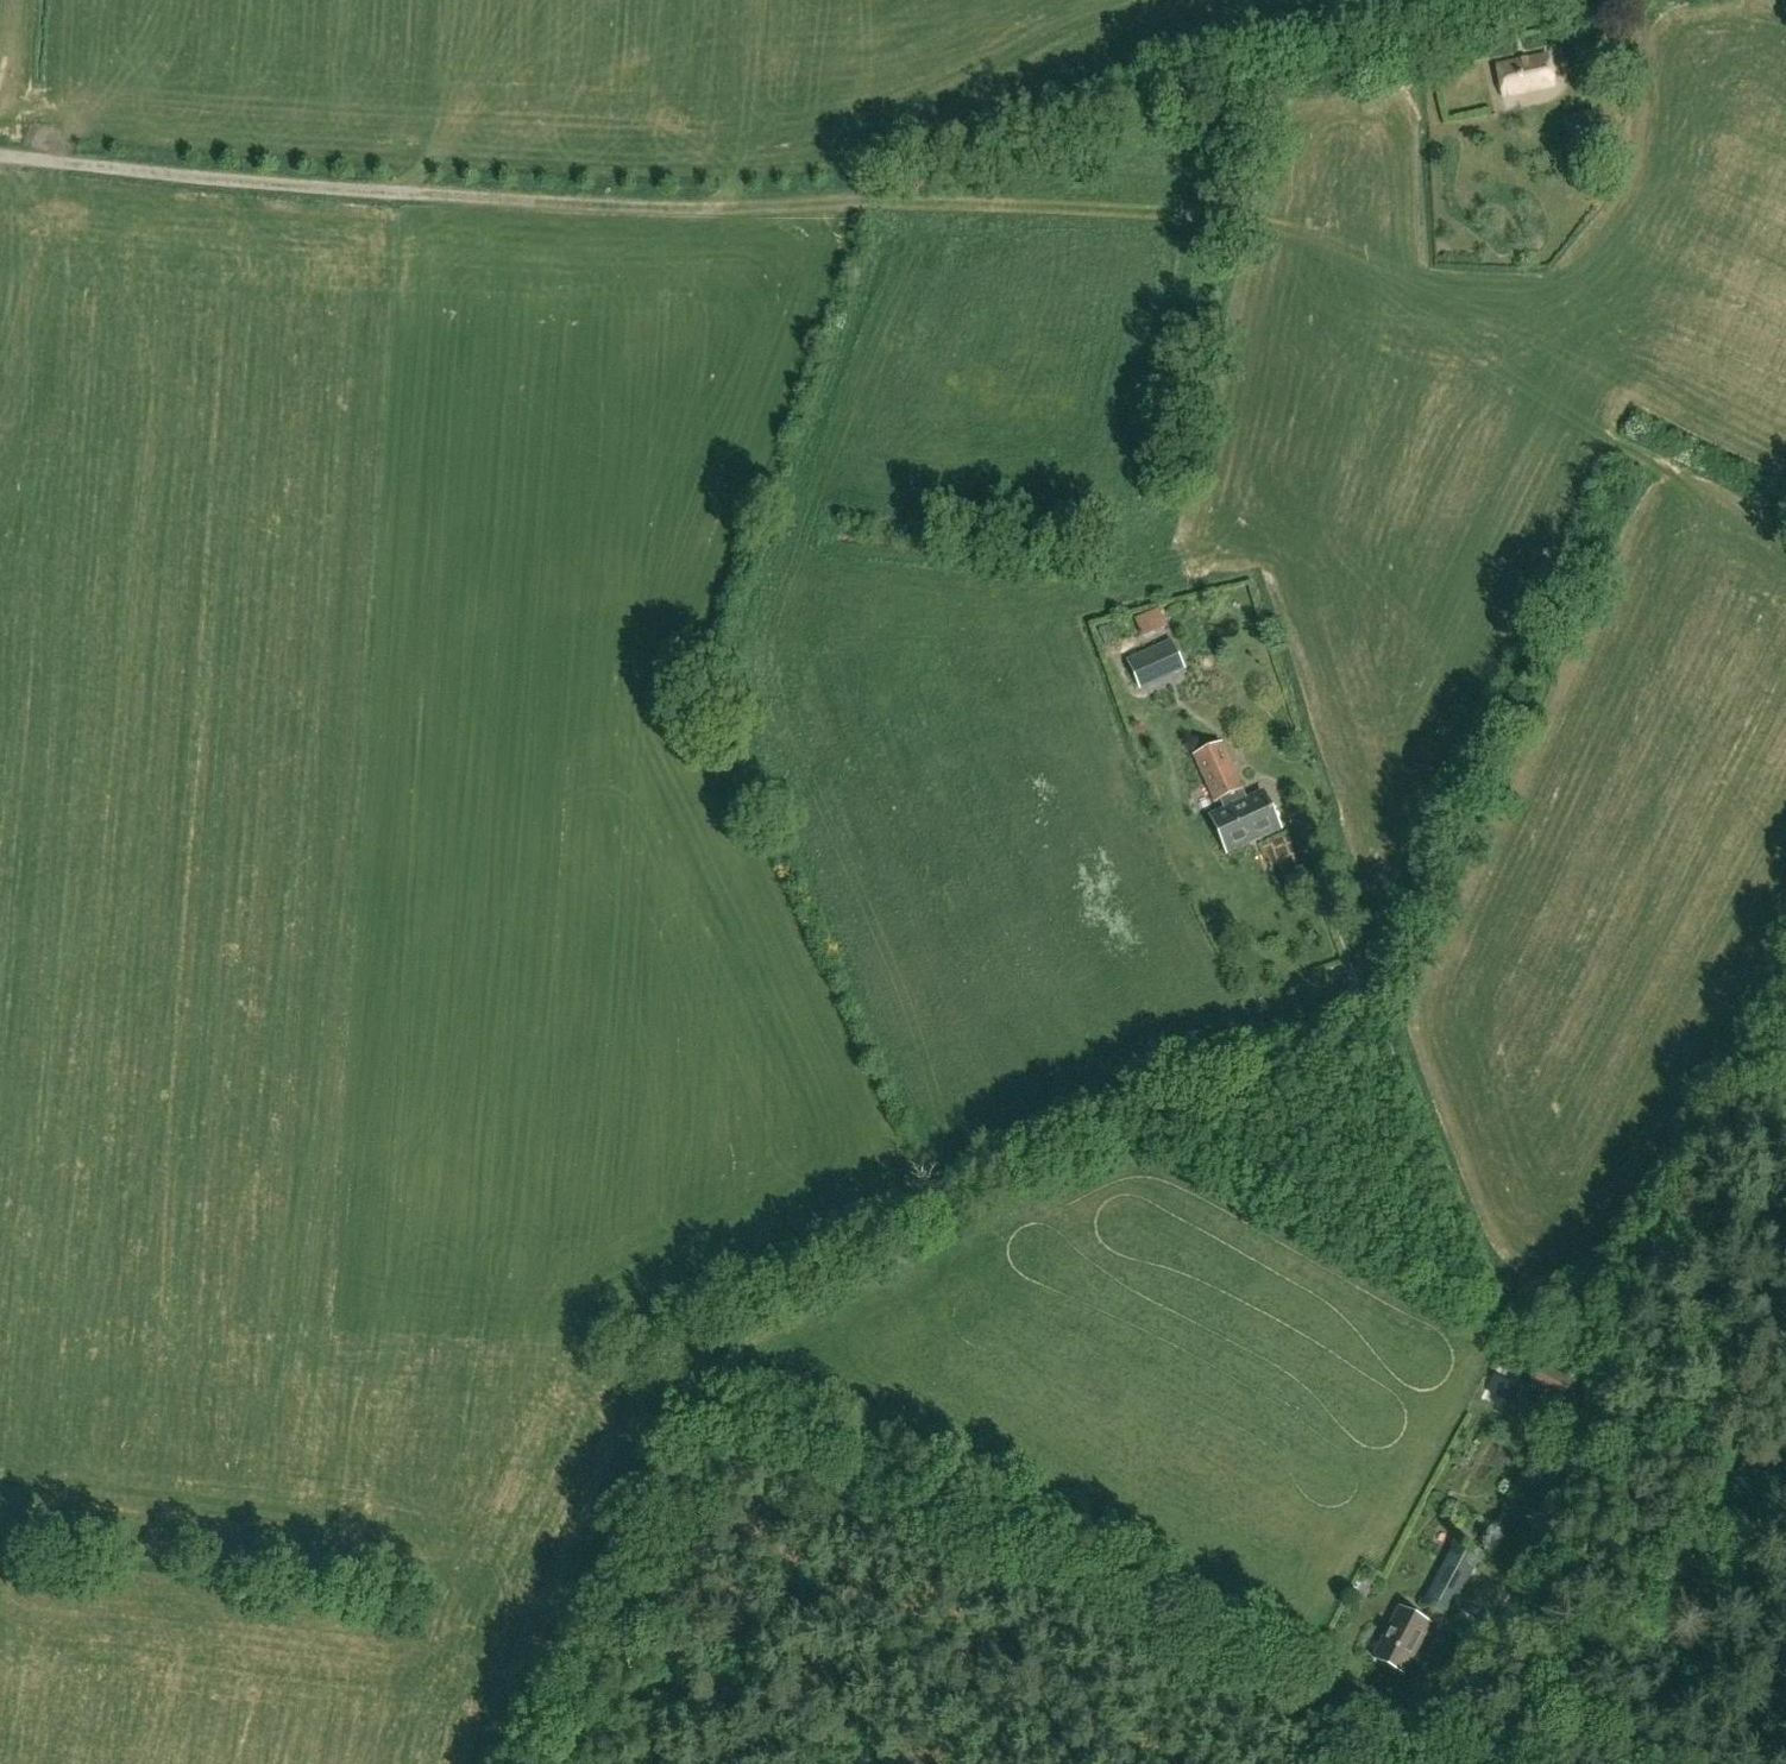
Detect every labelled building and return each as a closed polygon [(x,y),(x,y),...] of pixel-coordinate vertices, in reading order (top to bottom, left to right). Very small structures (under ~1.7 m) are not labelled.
[(1539,91),(1532,59),(1496,67),(1503,99),(1539,91)] [(1215,802),(1219,800),(1224,811),(1211,817),(1227,852),(1279,828),(1263,794),(1244,802),(1239,791),(1242,790),(1221,744),(1194,756),(1215,802)] [(1542,1365),(1572,1383),(1583,1366),(1554,1347),(1542,1365)] [(1447,1617),(1481,1553),(1456,1540),(1421,1604),(1447,1617)] [(1402,1674),(1429,1626),(1400,1609),(1391,1627),(1394,1629),(1377,1658),(1374,1657),(1373,1658),(1402,1674)]
